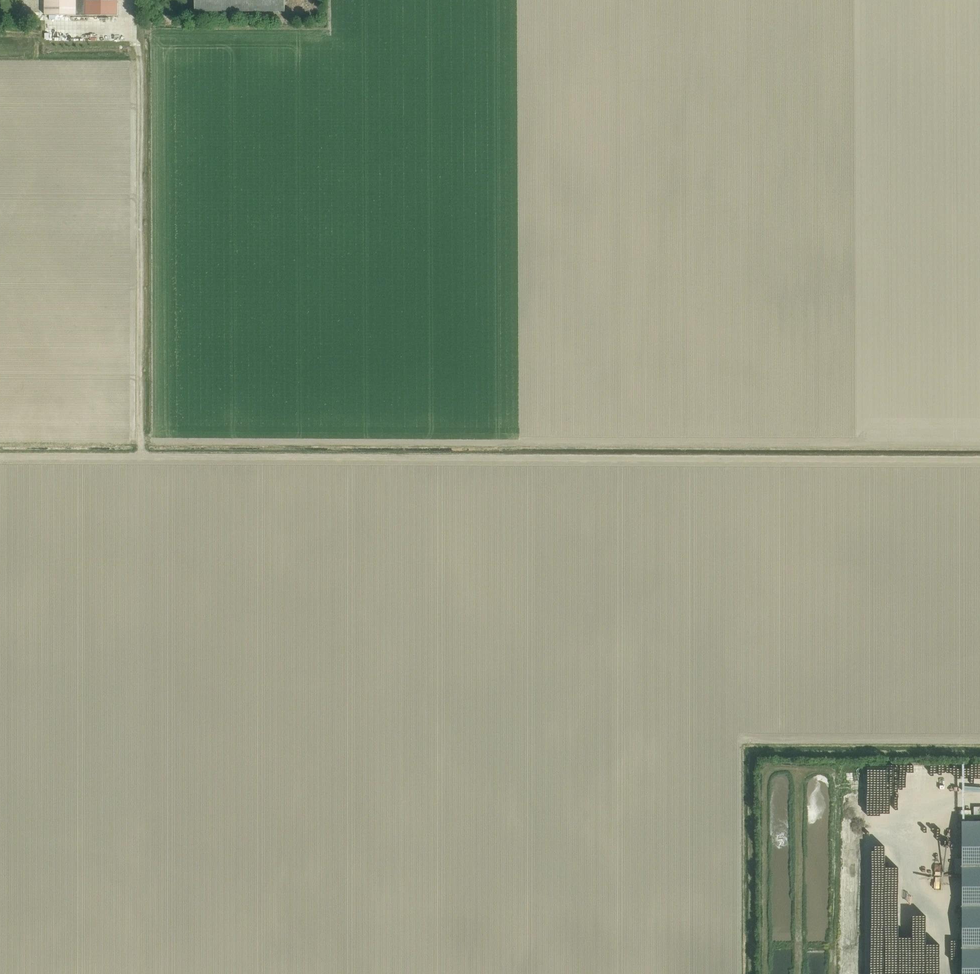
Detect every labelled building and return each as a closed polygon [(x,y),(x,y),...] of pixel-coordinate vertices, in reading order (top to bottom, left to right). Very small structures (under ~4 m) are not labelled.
[(44,16),(76,16),(76,0),(44,0),(44,16)] [(117,0),(76,0),(76,15),(117,15),(117,0)] [(194,12),(284,12),(284,0),(194,0),(194,12)] [(961,973),(979,973),(979,821),(961,821),(961,973)] [(882,962),(886,950),(876,947),(872,959),(882,962)]
